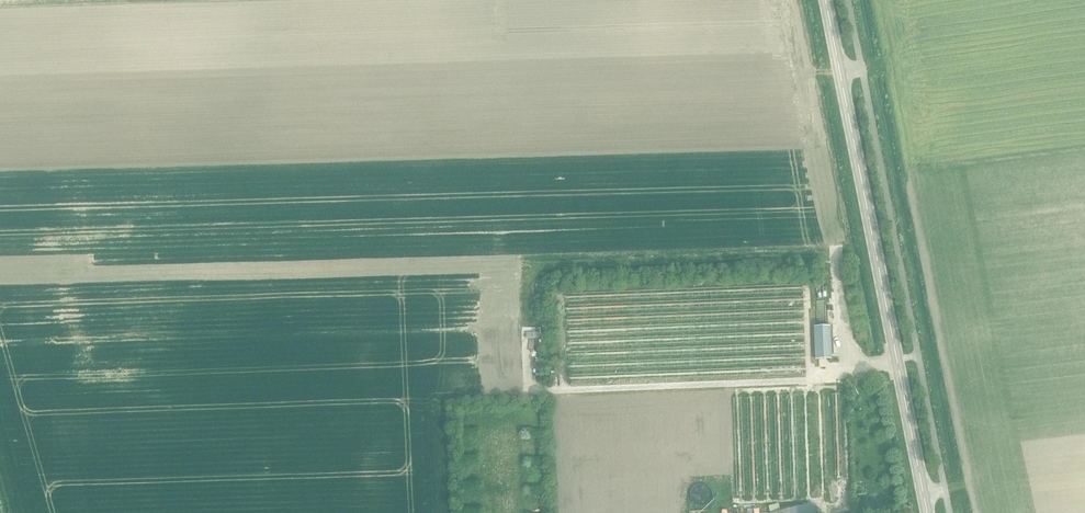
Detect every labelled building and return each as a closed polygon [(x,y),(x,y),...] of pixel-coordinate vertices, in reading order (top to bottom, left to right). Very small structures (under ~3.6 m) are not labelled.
[(811,325),(813,358),(829,358),(827,324),(811,325)] [(770,512),(815,512),(812,501),(770,512)]
